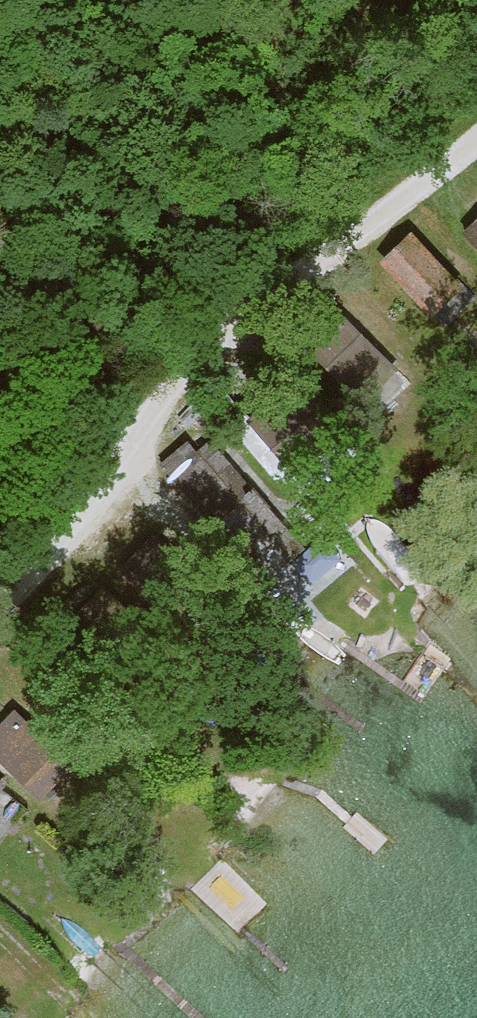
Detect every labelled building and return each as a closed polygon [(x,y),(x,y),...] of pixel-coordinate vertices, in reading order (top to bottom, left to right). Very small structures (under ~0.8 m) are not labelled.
[(466,233),(476,244),(476,223),(466,233)] [(379,263),(431,316),(463,286),(411,232),(379,263)] [(322,293),(285,331),(363,406),(400,368),(322,293)] [(293,383),(248,423),(294,475),(339,435),(293,383)] [(189,439),(161,463),(263,582),(310,543),(258,482),(251,487),(210,439),(198,449),(189,439)] [(46,803),(82,763),(12,704),(0,717),(0,763),(46,803)] [(31,807),(0,780),(0,843),(31,807)]
